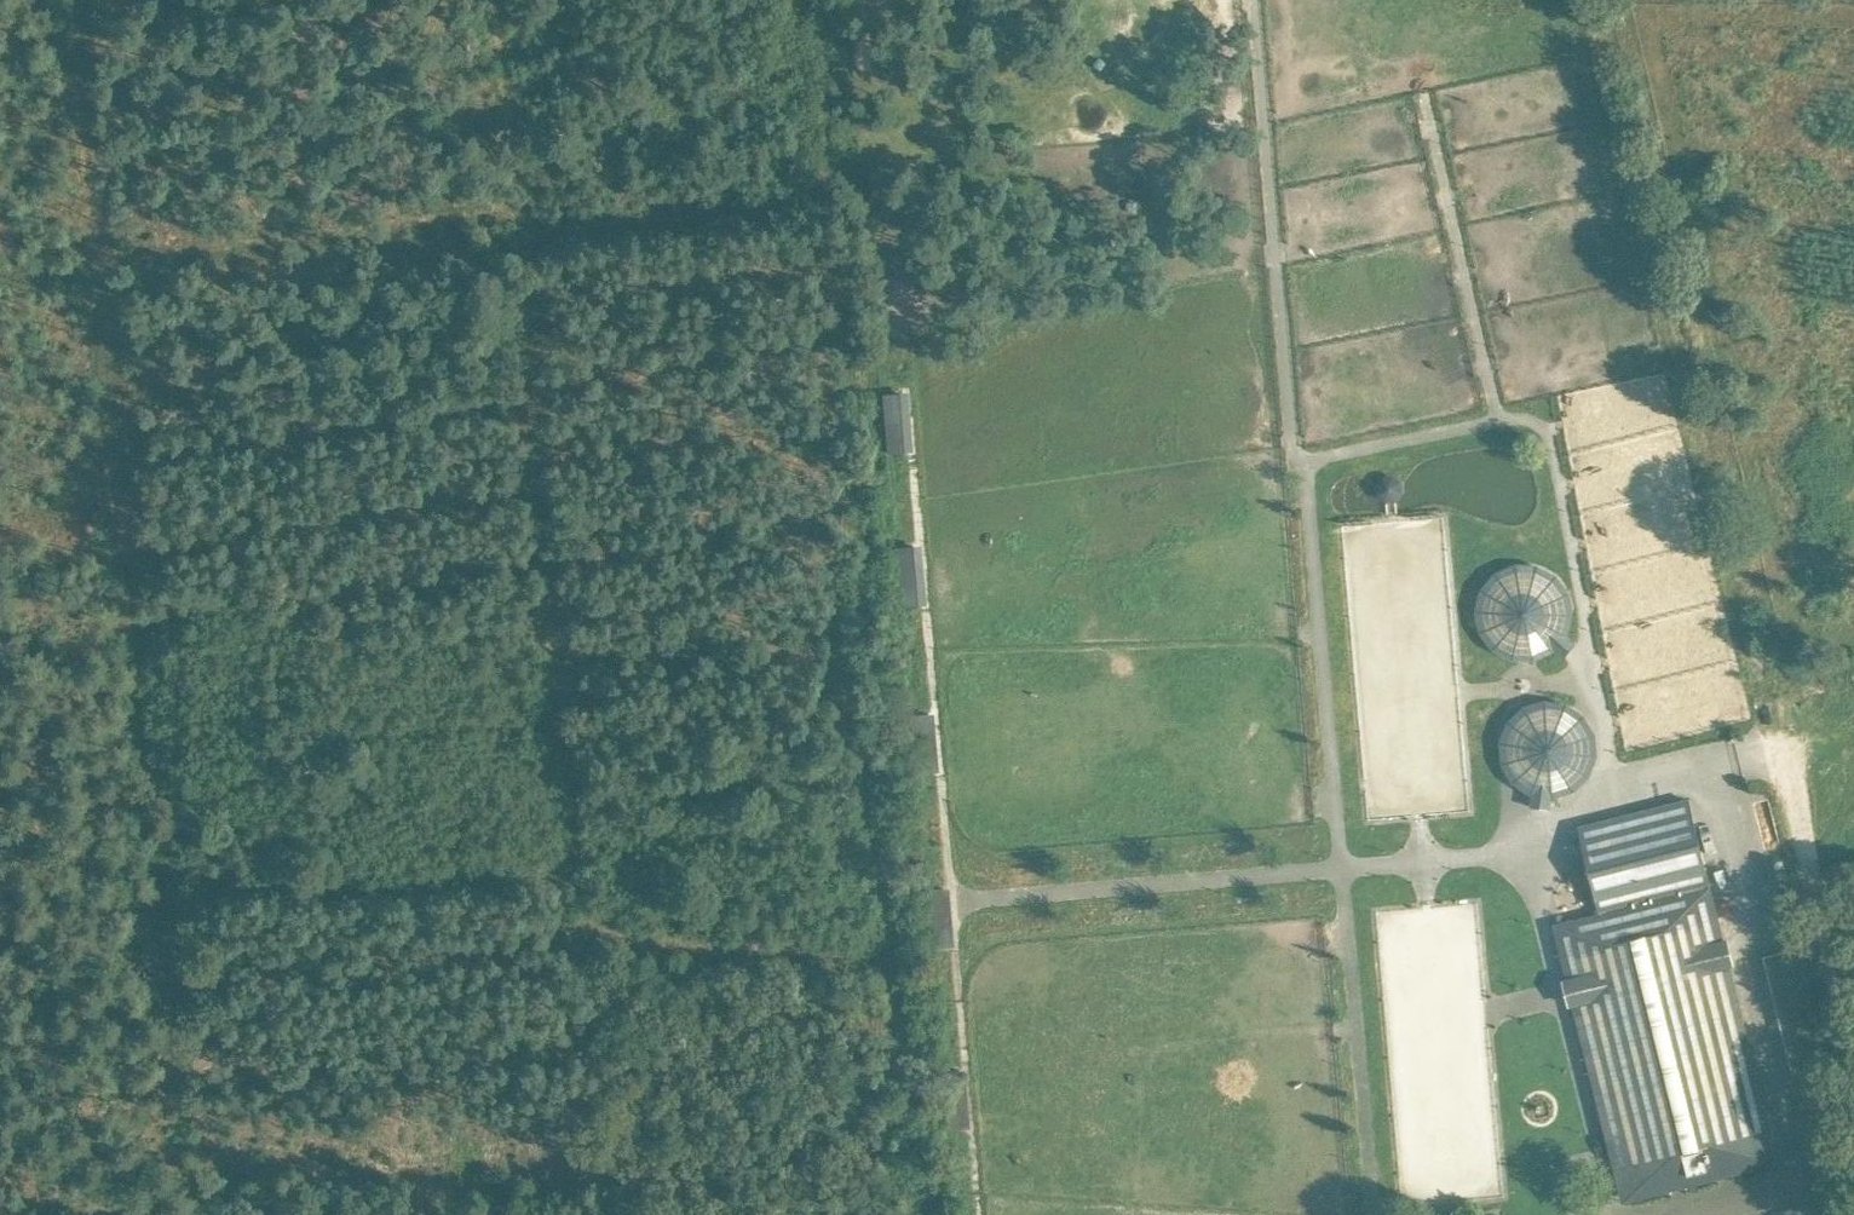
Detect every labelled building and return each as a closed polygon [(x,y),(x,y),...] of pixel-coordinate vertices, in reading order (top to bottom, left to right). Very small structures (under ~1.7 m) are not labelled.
[(900,393),(881,394),(886,452),(905,451),(900,393)] [(913,546),(894,547),(898,605),(918,604),(913,546)] [(1554,649),(1563,657),(1577,642),(1568,634),(1574,612),(1570,590),(1557,573),(1538,563),(1514,562),(1495,571),(1481,587),(1475,607),(1479,630),(1493,648),(1512,658),(1534,658),(1554,649)] [(1531,805),(1550,807),(1551,796),(1574,788),(1589,774),(1597,753),(1596,732),(1584,712),(1567,700),(1545,698),(1524,704),(1508,719),(1500,740),(1501,761),(1513,781),(1532,793),(1531,805)] [(928,713),(909,714),(913,772),(933,770),(928,713)] [(1552,927),(1559,955),(1623,1202),(1781,1162),(1690,797),(1578,825),(1600,915),(1552,927)] [(943,887),(924,889),(929,947),(948,945),(943,887)] [(1787,949),(1763,955),(1809,1134),(1831,1129),(1787,949)]
